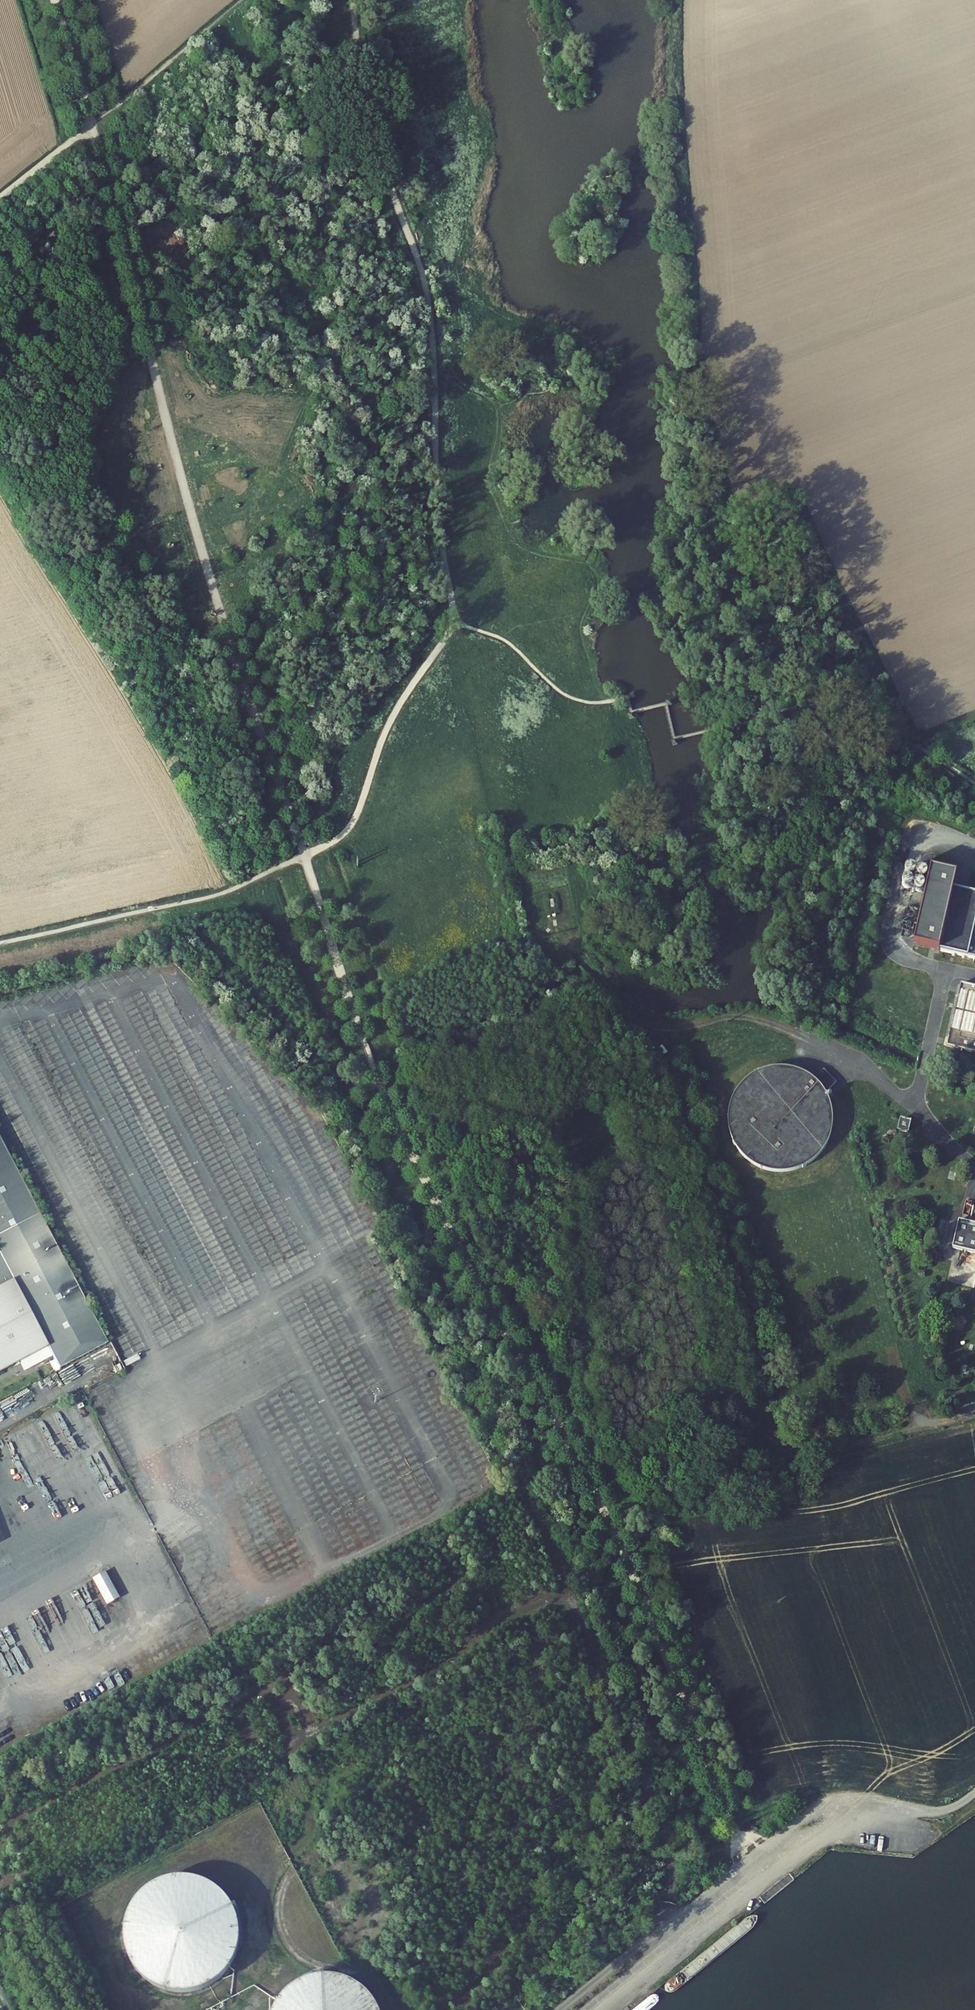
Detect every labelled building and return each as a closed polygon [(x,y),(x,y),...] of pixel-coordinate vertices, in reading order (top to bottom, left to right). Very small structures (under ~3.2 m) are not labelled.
[(914,944),(974,959),(974,894),(954,889),(957,875),(931,869),(914,944)] [(958,981),(942,1042),(974,1051),(974,986),(958,981)] [(673,1064),(679,1062),(677,1055),(671,1058),(673,1064)] [(752,1079),(739,1091),(727,1129),(735,1148),(750,1164),(760,1167),(774,1162),(775,1161),(778,1168),(787,1171),(795,1168),(796,1164),(802,1166),(803,1162),(810,1160),(806,1150),(815,1153),(810,1148),(821,1143),(817,1140),(804,1145),(816,1134),(811,1129),(813,1123),(817,1121),(829,1110),(829,1108),(819,1082),(777,1069),(752,1079)] [(815,1080),(827,1091),(836,1082),(823,1070),(815,1080)] [(902,1120),(900,1132),(910,1134),(912,1121),(902,1120)] [(47,1346),(59,1368),(107,1343),(0,1140),(0,1371),(47,1346)] [(954,1249),(974,1254),(974,1226),(960,1223),(954,1249)] [(956,1411),(974,1405),(974,1392),(974,1388),(951,1395),(956,1411)] [(104,1572),(91,1579),(105,1605),(118,1599),(104,1572)] [(187,1880),(181,1879),(175,1879),(169,1880),(163,1881),(157,1883),(152,1885),(146,1888),(141,1891),(137,1895),(133,1900),(129,1904),(126,1909),(123,1915),(122,1921),(120,1926),(119,1932),(119,1938),(120,1944),(121,1950),(123,1956),(125,1962),(128,1967),(132,1972),(135,1976),(140,1980),(145,1984),(150,1987),(155,1990),(161,1992),(167,1993),(173,1994),(179,1994),(185,1993),(190,1992),(196,1990),(202,1988),(207,1985),(212,1982),(216,1978),(221,1973),(224,1969),(227,1964),(230,1958),(232,1952),(233,1947),(234,1940),(234,1935),(233,1928),(232,1923),(231,1917),(228,1911),(225,1906),(222,1901),(218,1897),(213,1893),(209,1889),(203,1886),(198,1883),(192,1881),(187,1880)] [(324,1978),(318,1978),(312,1978),(306,1980),(301,1981),(295,1984),(290,1987),(285,1990),(280,1994),(276,1998),(273,2003),(269,2008),(269,2009),(372,2009),(369,2005),(365,2000),(361,1995),(357,1991),(352,1988),(347,1985),(342,1982),(336,1980),(330,1979),(324,1978)]
